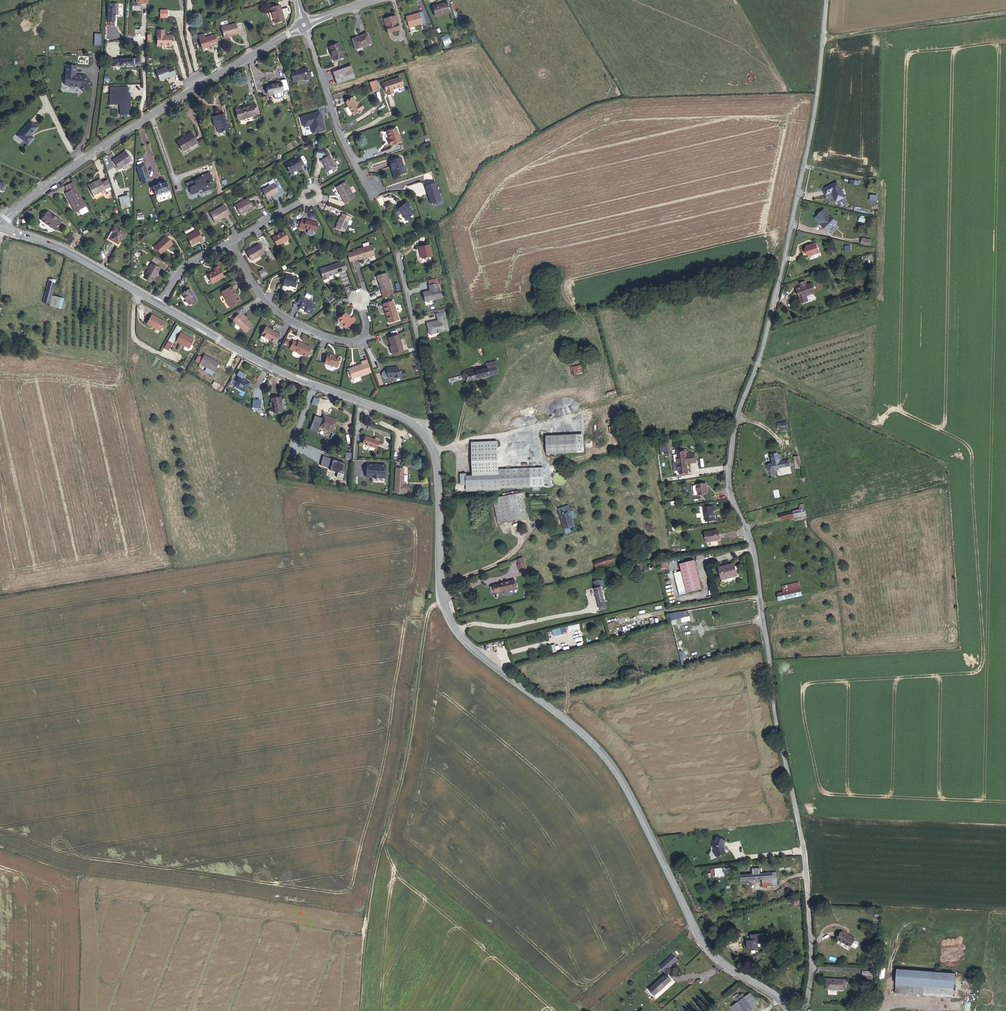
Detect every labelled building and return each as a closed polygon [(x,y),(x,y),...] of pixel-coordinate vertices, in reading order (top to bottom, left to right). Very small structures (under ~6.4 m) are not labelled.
[(436,15),(451,12),(449,2),(434,6),(436,15)] [(108,4),(108,20),(115,20),(115,15),(118,15),(118,4),(108,4)] [(281,10),(280,5),(277,6),(272,8),(270,8),(275,23),(284,20),(284,19),(287,18),(289,11),(288,8),(281,10)] [(161,10),(161,18),(168,18),(169,10),(161,10)] [(384,32),(395,29),(391,17),(381,19),(384,32)] [(408,30),(426,26),(424,17),(406,21),(408,30)] [(221,27),(224,39),(229,37),(229,36),(231,36),(239,33),(236,23),(221,27)] [(164,30),(157,30),(157,45),(171,46),(171,36),(164,36),(164,30)] [(354,46),(369,42),(367,33),(352,37),(354,46)] [(205,38),(204,34),(200,35),(199,37),(200,40),(199,40),(202,48),(209,46),(209,47),(217,44),(214,35),(205,38)] [(441,39),(446,47),(452,43),(448,35),(441,39)] [(332,59),(342,56),(339,44),(329,47),(332,59)] [(78,75),(76,75),(77,66),(66,65),(65,75),(66,75),(66,78),(64,78),(64,81),(65,82),(65,85),(70,85),(69,86),(79,87),(83,92),(92,85),(84,76),(82,75),(81,76),(78,76),(78,75)] [(335,86),(354,79),(352,71),(349,66),(331,73),(335,86)] [(166,67),(156,71),(160,81),(169,77),(169,78),(176,75),(173,68),(167,70),(166,67)] [(306,68),(291,73),(293,82),(304,78),(304,80),(309,79),(306,68)] [(387,89),(398,86),(396,78),(379,83),(383,95),(388,93),(387,89)] [(272,85),(267,86),(269,94),(274,93),(275,97),(276,98),(282,97),(283,96),(282,91),(289,90),(286,80),(281,81),(281,83),(274,85),(272,85)] [(377,80),(369,83),(372,93),(380,90),(377,80)] [(121,110),(121,115),(131,115),(131,110),(130,110),(129,101),(129,98),(131,98),(130,93),(129,93),(128,87),(110,88),(110,94),(109,94),(110,105),(116,105),(116,103),(122,103),(122,110),(121,110)] [(343,102),(350,114),(358,110),(359,109),(357,105),(355,105),(354,102),(351,98),(343,102)] [(239,120),(255,115),(252,105),(236,110),(239,120)] [(325,130),(320,111),(302,116),(301,118),(303,126),(305,127),(310,126),(311,127),(313,133),(325,130)] [(214,124),(216,124),(217,127),(219,133),(229,130),(224,114),(212,117),(214,124)] [(31,121),(17,136),(28,145),(34,138),(31,136),(38,128),(31,121)] [(184,147),(185,149),(197,142),(192,133),(177,142),(181,149),(184,147)] [(392,146),(388,133),(379,136),(382,144),(383,149),(392,146)] [(323,152),(319,151),(318,158),(319,158),(320,160),(318,161),(323,169),(320,170),(323,174),(333,168),(323,152)] [(104,164),(107,170),(110,168),(113,172),(126,164),(119,153),(104,164)] [(295,158),(280,165),(285,175),(292,171),(293,172),(297,170),(296,167),(299,166),(295,158)] [(400,158),(389,161),(395,179),(400,177),(400,175),(406,172),(404,166),(403,166),(400,158)] [(138,166),(131,168),(136,184),(143,181),(138,166)] [(195,181),(194,180),(185,183),(187,188),(189,187),(192,195),(199,192),(198,191),(203,189),(204,192),(212,189),(210,182),(213,181),(210,172),(202,175),(203,178),(195,181)] [(342,182),(331,188),(341,205),(351,199),(342,182)] [(94,183),(81,189),(86,199),(99,193),(106,189),(103,183),(96,186),(94,183)] [(428,195),(431,204),(441,200),(435,183),(425,186),(427,192),(428,192),(428,194),(428,195)] [(838,183),(824,185),(825,192),(831,191),(832,201),(841,199),(838,183)] [(162,184),(150,188),(152,196),(165,191),(162,184)] [(270,184),(257,190),(261,199),(274,192),(270,184)] [(65,187),(56,193),(73,214),(82,208),(65,187)] [(248,198),(235,205),(240,215),(253,207),(248,198)] [(122,199),(114,201),(116,211),(125,209),(122,199)] [(403,205),(398,209),(407,221),(416,213),(407,202),(405,203),(403,205)] [(224,205),(210,213),(215,222),(229,214),(224,205)] [(835,225),(824,213),(818,218),(824,225),(821,227),(826,233),(835,225)] [(53,220),(42,214),(37,223),(48,229),(53,220)] [(348,219),(339,216),(332,230),(342,234),(348,219)] [(302,223),(297,222),(294,230),(299,231),(300,230),(312,234),(314,226),(302,222),(302,223)] [(197,230),(186,237),(191,246),(199,241),(200,242),(203,240),(197,230)] [(122,240),(108,232),(105,237),(108,239),(105,245),(114,250),(117,244),(120,245),(122,240)] [(281,232),(268,239),(273,248),(286,241),(281,232)] [(166,236),(154,247),(161,254),(173,244),(166,236)] [(425,241),(415,243),(417,256),(427,253),(425,241)] [(813,241),(803,244),(806,254),(816,251),(813,241)] [(368,246),(366,247),(365,243),(359,245),(360,249),(353,252),(344,256),(346,263),(352,261),(352,262),(356,261),(356,262),(372,256),(368,246)] [(255,247),(242,254),(248,263),(260,256),(255,247)] [(151,282),(156,275),(155,275),(156,273),(157,273),(160,268),(151,263),(143,278),(151,282)] [(325,267),(319,269),(323,279),(328,277),(328,276),(342,272),(342,271),(339,263),(325,268),(325,267)] [(211,274),(204,278),(208,286),(220,279),(215,270),(210,272),(211,274)] [(390,296),(383,274),(374,277),(381,299),(390,296)] [(285,277),(281,287),(286,289),(286,288),(292,290),(295,280),(290,278),(285,277)] [(49,304),(51,296),(55,280),(49,279),(43,302),(49,304)] [(798,303),(804,301),(803,296),(812,294),(808,284),(804,285),(802,286),(801,282),(797,283),(798,287),(794,288),(798,303)] [(437,285),(437,283),(429,285),(430,292),(428,292),(428,291),(423,292),(425,301),(441,298),(439,289),(438,289),(437,285)] [(190,289),(183,293),(189,304),(196,301),(190,289)] [(229,289),(218,295),(226,310),(237,304),(229,289)] [(51,296),(49,304),(50,304),(49,306),(61,309),(63,299),(51,296)] [(307,303),(297,298),(294,304),(297,306),(296,309),(302,312),(301,313),(307,316),(312,307),(306,304),(307,303)] [(390,303),(381,305),(384,315),(383,316),(385,325),(395,322),(390,303)] [(427,325),(429,334),(442,331),(448,330),(444,312),(443,313),(438,314),(436,314),(438,321),(433,322),(433,323),(427,325)] [(343,330),(351,323),(348,320),(343,314),(335,320),(343,330)] [(165,322),(152,315),(147,325),(160,332),(165,322)] [(250,327),(236,315),(232,320),(230,322),(243,334),(250,327)] [(173,344),(182,328),(177,326),(169,341),(173,344)] [(266,327),(261,335),(266,339),(267,338),(274,342),(278,334),(266,327)] [(195,340),(181,333),(176,342),(190,350),(195,340)] [(395,337),(385,340),(388,351),(387,351),(389,356),(400,353),(395,337)] [(306,357),(310,347),(299,341),(298,343),(293,341),(289,349),(306,357)] [(169,352),(172,345),(167,342),(164,349),(169,352)] [(327,354),(325,363),(337,367),(340,358),(327,354)] [(202,358),(199,363),(206,367),(204,371),(212,375),(219,363),(204,355),(202,358)] [(353,367),(348,369),(349,371),(351,377),(352,379),(371,373),(366,360),(361,362),(362,364),(355,367),(353,368),(353,367)] [(467,374),(465,375),(467,382),(498,374),(496,367),(497,366),(496,361),(486,364),(487,369),(484,370),(479,371),(478,369),(476,370),(476,368),(466,371),(467,374)] [(386,368),(386,370),(383,371),(382,373),(382,376),(384,378),(394,377),(394,378),(399,377),(398,367),(386,368)] [(239,376),(233,386),(244,392),(250,383),(239,376)] [(211,387),(222,393),(225,388),(214,381),(211,387)] [(281,397),(271,399),(272,403),(272,405),(273,413),(283,411),(281,397)] [(323,415),(319,427),(332,432),(337,420),(323,415)] [(574,431),(544,430),(544,448),(574,449),(574,431)] [(582,432),(574,431),(574,449),(581,449),(582,432)] [(366,437),(364,444),(376,448),(380,439),(375,438),(375,440),(366,437)] [(471,474),(484,474),(484,481),(465,481),(465,489),(498,490),(499,488),(542,490),(542,469),(497,469),(497,440),(472,440),(471,474)] [(682,470),(681,463),(680,453),(679,442),(670,443),(674,471),(682,470)] [(680,453),(681,463),(690,461),(689,452),(680,453)] [(342,474),(345,464),(323,456),(320,465),(330,468),(329,470),(338,472),(336,477),(342,478),(343,474),(342,474)] [(776,467),(767,468),(767,474),(788,471),(787,465),(781,466),(780,463),(776,464),(776,467)] [(374,466),(374,464),(367,464),(366,477),(385,478),(385,465),(378,465),(378,466),(374,466)] [(406,468),(396,468),(395,494),(409,494),(409,484),(405,484),(406,468)] [(459,481),(465,481),(484,481),(484,474),(471,474),(464,474),(464,469),(459,469),(459,481)] [(704,482),(694,485),(696,495),(707,493),(704,482)] [(517,500),(516,496),(520,495),(519,492),(511,492),(511,496),(494,498),(498,523),(519,520),(517,500)] [(526,519),(523,499),(525,499),(524,494),(520,495),(516,496),(517,500),(519,520),(526,519)] [(565,505),(556,507),(562,529),(566,528),(565,523),(570,522),(565,505)] [(714,506),(703,506),(705,519),(715,518),(715,514),(712,514),(712,510),(714,510),(714,506)] [(800,512),(776,519),(777,524),(801,517),(800,512)] [(718,529),(705,531),(706,541),(719,539),(718,529)] [(613,556),(594,561),(596,567),(615,562),(613,556)] [(668,572),(665,558),(657,560),(660,573),(668,572)] [(700,589),(694,560),(679,563),(680,570),(685,593),(700,589)] [(638,564),(625,566),(626,572),(640,570),(638,564)] [(526,565),(519,568),(520,572),(521,575),(528,572),(526,565)] [(737,577),(734,565),(718,568),(721,581),(737,577)] [(685,593),(680,570),(673,572),(677,594),(685,593)] [(500,584),(494,586),(495,592),(502,591),(516,588),(514,580),(500,583),(500,584)] [(599,580),(594,582),(601,610),(606,609),(601,586),(599,581),(599,580)] [(798,593),(780,596),(781,601),(799,598),(798,593)] [(700,625),(713,622),(711,615),(698,618),(700,625)] [(562,632),(567,631),(566,627),(553,630),(554,636),(563,634),(562,632)] [(722,839),(713,836),(709,845),(711,849),(710,851),(712,855),(713,855),(722,852),(720,848),(719,846),(722,839)] [(728,867),(709,867),(709,875),(728,875),(728,867)] [(747,868),(735,869),(736,880),(758,878),(758,883),(770,882),(769,871),(747,873),(747,868)] [(858,939),(843,931),(838,939),(853,947),(858,939)] [(743,938),(743,947),(754,946),(753,942),(757,941),(761,941),(761,932),(747,933),(747,937),(743,938)] [(677,960),(673,955),(660,966),(667,974),(671,970),(668,967),(677,960)] [(897,969),(895,993),(953,997),(954,973),(897,969)] [(963,983),(980,987),(982,977),(966,973),(963,983)] [(649,990),(654,996),(671,981),(665,975),(649,990)] [(845,989),(845,980),(828,978),(827,988),(845,989)] [(731,1006),(735,1010),(754,1010),(752,1009),(758,1005),(750,993),(745,996),(737,1002),(731,1006)] [(733,996),(737,1002),(745,996),(743,993),(740,996),(738,993),(733,996)]
